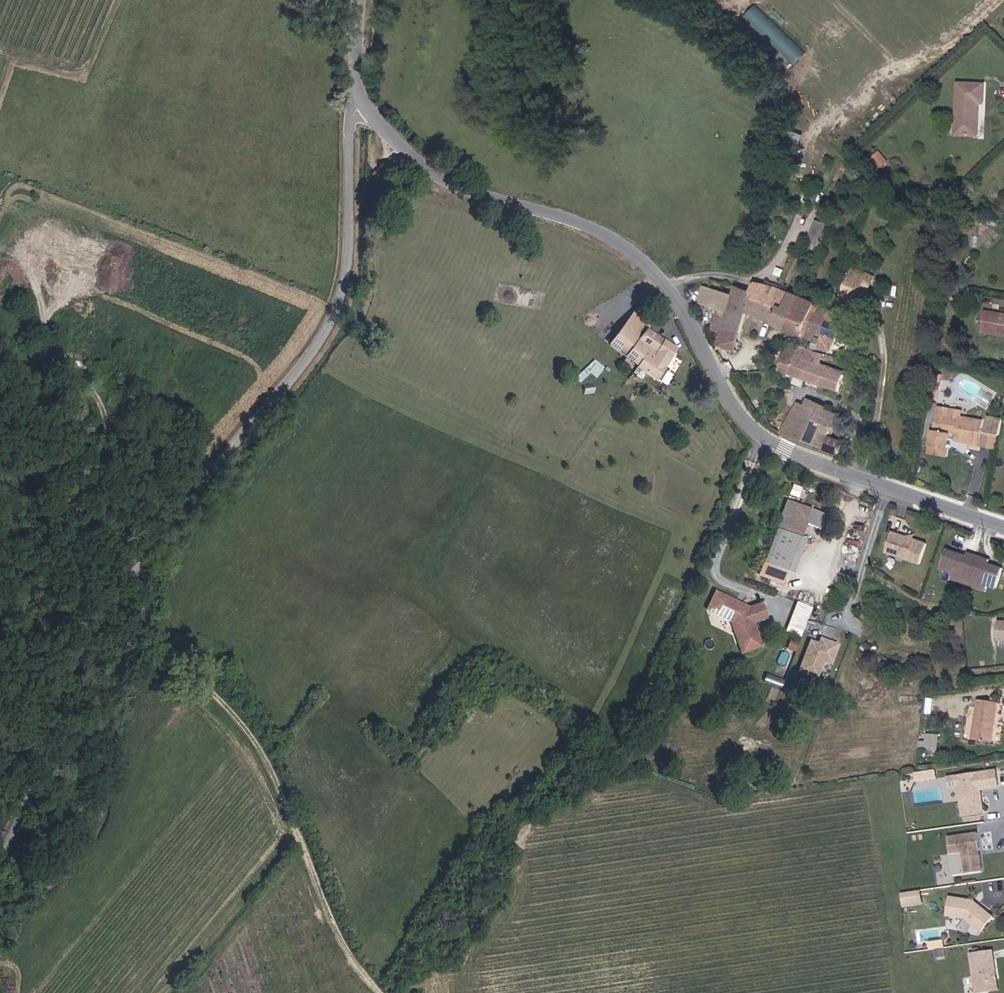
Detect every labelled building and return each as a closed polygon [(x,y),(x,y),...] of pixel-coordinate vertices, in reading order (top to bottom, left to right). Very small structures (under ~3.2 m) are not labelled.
[(758,3),(746,14),(794,64),(806,52),(758,3)] [(959,139),(981,140),(981,108),(986,107),(985,95),(965,94),(964,130),(958,130),(959,139)] [(870,159),(879,170),(889,161),(880,150),(870,159)] [(822,246),(829,223),(815,219),(808,243),(822,246)] [(847,293),(856,296),(862,280),(846,273),(840,290),(842,291),(838,301),(843,303),(847,293)] [(746,312),(788,327),(799,297),(754,281),(750,290),(734,286),(732,293),(722,323),(740,330),(746,312)] [(720,330),(722,323),(732,293),(706,284),(702,283),(696,298),(718,306),(711,327),(720,330)] [(811,319),(816,316),(821,305),(799,297),(788,327),(805,333),(811,319)] [(996,302),(994,313),(1003,315),(1003,304),(996,302)] [(815,346),(832,351),(845,315),(821,305),(816,316),(811,319),(805,333),(818,338),(815,346)] [(652,347),(659,337),(648,329),(650,326),(633,312),(605,348),(605,351),(599,358),(625,374),(633,365),(656,380),(677,348),(667,342),(659,351),(652,347)] [(716,342),(734,348),(740,330),(722,323),(720,330),(716,342)] [(777,371),(788,373),(796,349),(786,345),(779,365),(777,371)] [(837,390),(842,373),(810,361),(814,350),(797,346),(796,349),(788,373),(837,390)] [(585,371),(598,378),(605,366),(593,358),(585,371)] [(765,370),(777,371),(779,365),(764,366),(763,362),(743,365),(744,373),(765,370)] [(855,442),(834,435),(841,410),(825,405),(821,418),(804,413),(807,403),(797,399),(785,432),(850,455),(851,448),(853,448),(855,442)] [(804,413),(821,418),(825,405),(808,400),(807,403),(804,413)] [(979,443),(983,417),(961,413),(962,407),(951,406),(951,403),(949,401),(947,400),(944,400),(942,402),(941,404),(937,428),(935,427),(932,447),(948,450),(949,443),(952,441),(950,438),(950,435),(971,438),(970,441),(979,443)] [(1000,432),(1003,416),(988,413),(985,429),(1000,432)] [(997,444),(1000,432),(985,429),(983,442),(997,444)] [(761,565),(789,576),(804,542),(796,539),(782,533),(794,504),(787,501),(761,565)] [(802,524),(816,530),(822,516),(794,504),(782,533),(796,539),(802,524)] [(925,559),(932,539),(922,536),(917,534),(902,529),(895,549),(925,559)] [(1003,573),(1003,565),(993,562),(993,564),(988,562),(989,556),(968,549),(966,556),(961,554),(962,551),(947,546),(940,567),(954,571),(959,573),(961,580),(978,585),(983,580),(987,582),(1000,586),(1003,573)] [(757,649),(745,620),(760,615),(755,601),(742,606),(742,607),(736,605),(735,601),(712,592),(705,609),(723,618),(736,657),(757,649)] [(787,632),(804,636),(811,605),(795,601),(787,632)] [(996,622),(996,643),(1003,643),(1003,622),(996,622)] [(817,637),(815,642),(807,639),(794,672),(815,680),(821,664),(828,667),(836,645),(817,637)] [(973,729),(996,719),(998,701),(976,699),(973,729)] [(972,740),(993,742),(996,719),(973,729),(972,740)] [(939,750),(940,734),(927,733),(927,741),(920,740),(919,748),(939,750)] [(942,775),(942,768),(931,770),(931,776),(942,775)] [(931,776),(931,770),(922,771),(924,778),(931,776)] [(986,811),(983,786),(989,785),(991,787),(1002,786),(1000,770),(952,776),(953,785),(963,784),(966,813),(986,811)] [(982,849),(980,832),(950,836),(952,853),(968,851),(969,855),(965,856),(967,873),(984,871),(981,854),(979,854),(978,850),(982,849)] [(904,907),(924,904),(922,889),(901,892),(904,907)] [(994,913),(973,896),(949,892),(946,911),(965,914),(982,928),(994,913)] [(996,968),(994,945),(971,948),(976,987),(999,984),(997,974),(995,973),(995,970),(996,968)]
